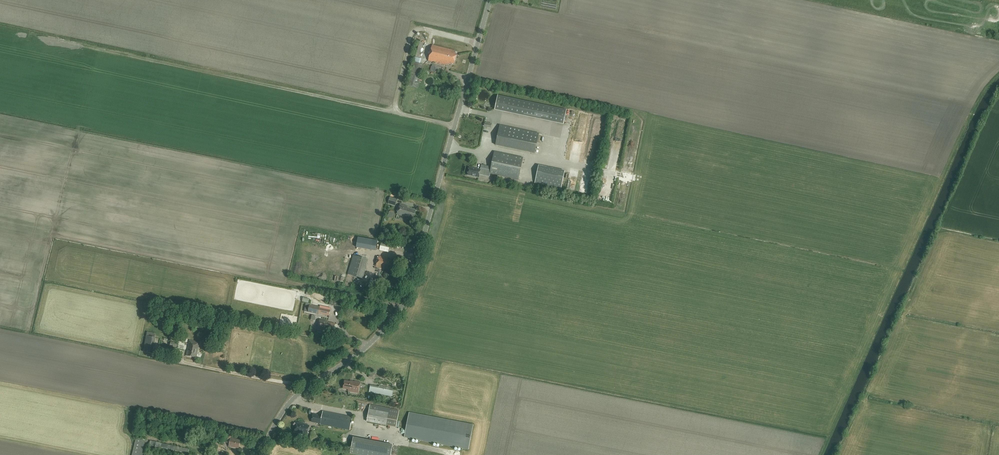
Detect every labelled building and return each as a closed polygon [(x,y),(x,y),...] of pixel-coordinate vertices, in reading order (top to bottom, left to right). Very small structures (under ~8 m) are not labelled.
[(419,58),(420,53),(423,43),(417,41),(413,57),(419,58)] [(451,63),(454,64),(457,54),(455,54),(456,51),(432,45),(428,60),(446,65),(447,64),(450,65),(451,63)] [(562,119),(565,108),(545,103),(542,115),(562,119)] [(535,153),(539,133),(500,125),(496,145),(535,153)] [(519,179),(523,158),(494,152),(490,170),(481,168),(480,169),(469,167),(467,175),(479,177),(479,174),(489,176),(490,173),(519,179)] [(538,166),(535,183),(561,188),(565,171),(538,166)] [(395,206),(397,199),(390,197),(388,204),(395,206)] [(409,217),(409,216),(413,218),(416,210),(407,207),(408,206),(400,204),(397,214),(405,217),(405,216),(409,217)] [(388,252),(390,245),(375,241),(373,249),(388,252)] [(358,283),(360,278),(363,279),(369,260),(353,255),(348,274),(354,276),(352,281),(358,283)] [(388,260),(388,259),(379,256),(376,267),(388,270),(389,270),(394,271),(396,262),(388,260)] [(310,305),(308,312),(318,314),(319,313),(329,316),(330,310),(320,308),(320,307),(310,305)] [(329,330),(334,331),(335,324),(328,322),(328,321),(320,319),(318,328),(324,330),(324,329),(329,330)] [(152,353),(154,341),(146,340),(144,352),(152,353)] [(188,348),(188,350),(187,350),(186,355),(196,357),(198,350),(200,342),(189,340),(188,348)] [(343,388),(348,390),(348,391),(358,393),(360,382),(353,381),(353,382),(345,381),(343,388)] [(392,397),(394,388),(379,386),(371,385),(369,392),(392,397)] [(370,405),(367,421),(396,427),(399,411),(370,405)] [(352,416),(338,413),(323,410),(322,416),(313,415),(312,422),(322,424),(350,430),(352,416)] [(409,412),(404,437),(468,449),(473,425),(409,412)] [(307,435),(309,426),(297,423),(295,432),(307,435)] [(226,433),(225,442),(230,443),(229,446),(239,448),(240,440),(231,438),(231,434),(226,433)] [(350,453),(359,454),(391,454),(393,445),(353,437),(350,453)] [(177,454),(188,454),(189,449),(150,441),(148,449),(177,454)]
